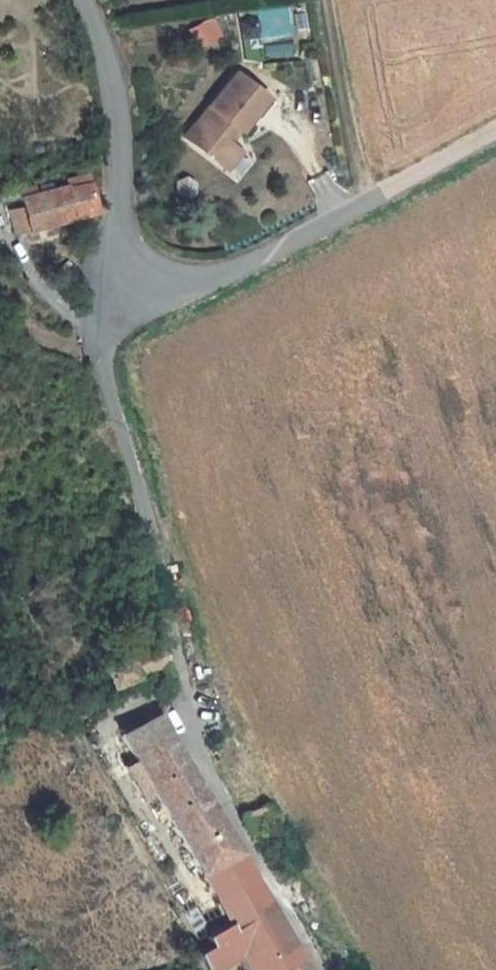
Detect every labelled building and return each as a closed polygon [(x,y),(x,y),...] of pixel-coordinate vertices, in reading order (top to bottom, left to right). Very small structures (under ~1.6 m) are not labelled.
[(259,94),(234,74),(183,136),(218,166),(232,148),(220,139),(214,134),(227,120),(233,125),(241,132),(251,119),(242,112),(259,94)] [(266,100),(259,94),(242,112),(251,119),(266,100)] [(227,120),(214,134),(220,139),(233,125),(227,120)] [(239,154),(232,148),(218,166),(224,171),(239,154)] [(9,236),(71,220),(89,215),(94,213),(85,176),(62,181),(64,187),(16,199),(17,209),(2,213),(9,236)] [(89,215),(71,220),(73,228),(92,223),(89,215)] [(161,642),(149,647),(158,668),(165,664),(161,642)] [(134,677),(158,668),(149,647),(139,651),(143,659),(128,664),(134,677)] [(143,659),(139,651),(81,675),(90,695),(134,677),(128,664),(143,659)] [(70,679),(62,682),(58,683),(64,694),(75,689),(70,679)] [(265,902),(156,720),(154,716),(118,737),(132,762),(121,768),(138,798),(149,793),(224,924),(227,929),(248,918),(245,913),(265,902)] [(290,946),(265,902),(245,913),(248,918),(227,929),(224,924),(204,935),(200,937),(205,947),(199,951),(191,954),(198,969),(211,969),(231,960),(228,952),(233,950),(236,958),(263,944),(269,957),(290,946)] [(200,937),(204,935),(188,907),(177,912),(199,951),(205,947),(200,937)] [(290,946),(269,957),(263,944),(236,958),(243,969),(304,969),(290,946)]
